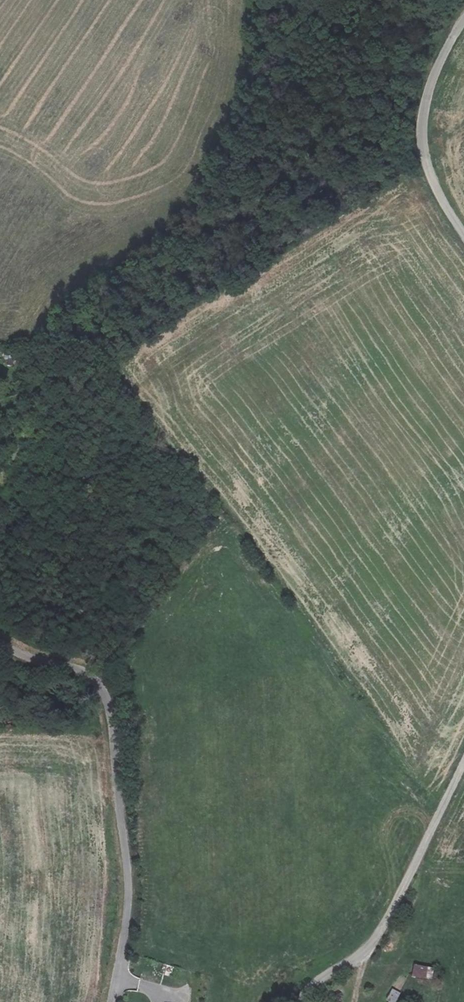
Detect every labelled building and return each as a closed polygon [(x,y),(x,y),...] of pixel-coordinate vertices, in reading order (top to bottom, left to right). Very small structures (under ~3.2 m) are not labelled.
[(414,964),(411,976),(430,980),(433,968),(414,964)] [(399,992),(391,989),(386,1001),(395,1001),(399,992)]
